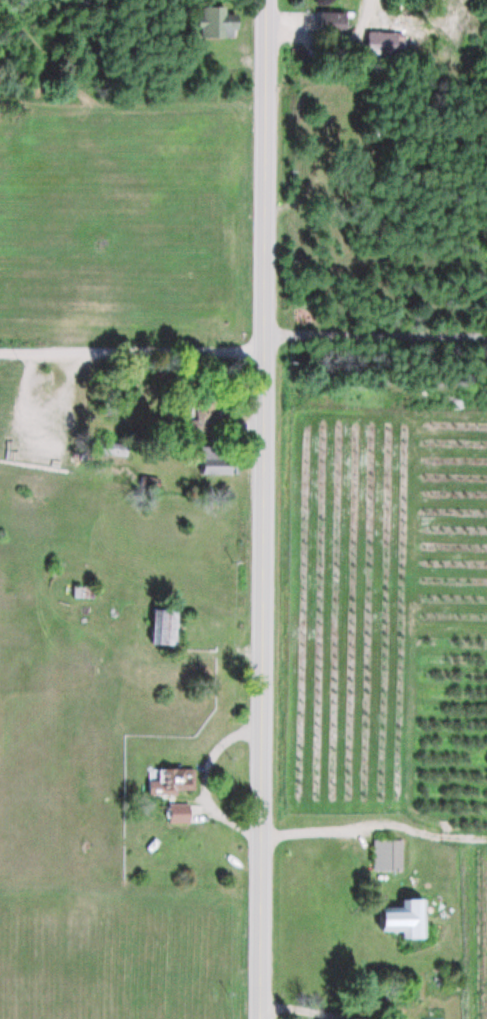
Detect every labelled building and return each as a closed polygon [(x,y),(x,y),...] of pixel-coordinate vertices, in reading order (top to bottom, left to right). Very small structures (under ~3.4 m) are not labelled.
[(210,6),(205,34),(235,39),(240,11),(210,6)] [(347,12),(320,12),(320,34),(347,34),(347,12)] [(402,56),(402,32),(367,32),(367,56),(402,56)] [(210,424),(216,424),(216,393),(192,393),(192,433),(210,432),(210,424)] [(199,474),(227,474),(227,459),(199,459),(199,474)] [(95,586),(74,586),(74,601),(95,601),(95,586)] [(180,610),(155,609),(152,645),(178,646),(180,610)] [(148,794),(194,794),(194,768),(148,768),(148,794)] [(190,804),(168,804),(168,823),(190,823),(190,804)] [(403,839),(373,839),(373,871),(403,871),(403,839)] [(428,899),(405,899),(405,907),(384,907),(384,931),(405,931),(405,939),(428,939),(428,899)]
